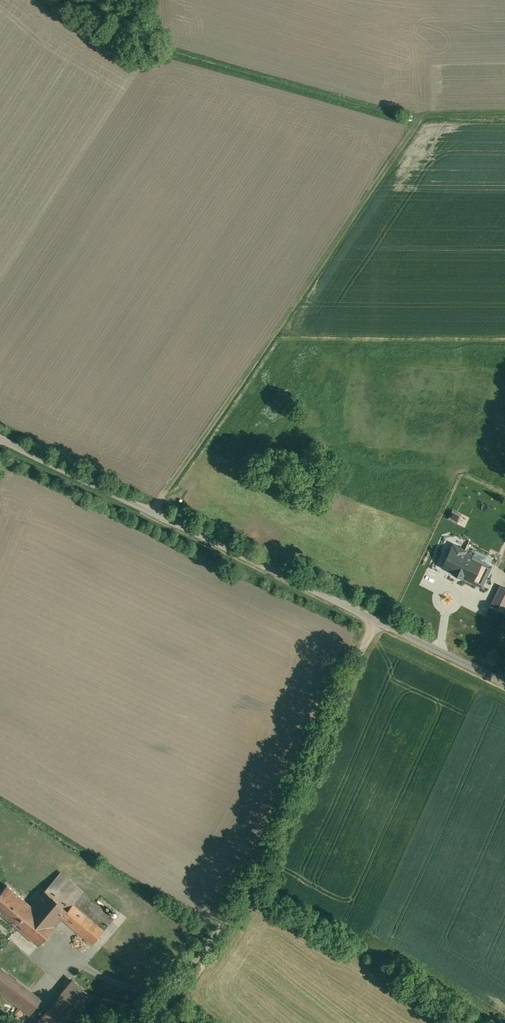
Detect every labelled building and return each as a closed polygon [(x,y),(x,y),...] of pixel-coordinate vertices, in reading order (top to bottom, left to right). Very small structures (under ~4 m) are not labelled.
[(490,563),(444,542),(436,561),(448,566),(445,572),(479,587),(490,563)] [(500,585),(491,605),(493,606),(504,612),(504,588),(500,585)] [(493,606),(482,628),(495,633),(504,612),(493,606)] [(114,918),(61,872),(45,891),(68,911),(62,918),(92,944),(114,918)] [(7,885),(0,893),(0,912),(14,924),(30,905),(7,885)] [(30,905),(14,924),(38,945),(62,918),(68,911),(45,891),(32,906),(30,905)] [(0,975),(0,991),(29,1014),(37,1004),(0,975)] [(92,996),(73,980),(53,1004),(72,1020),(92,996)]
